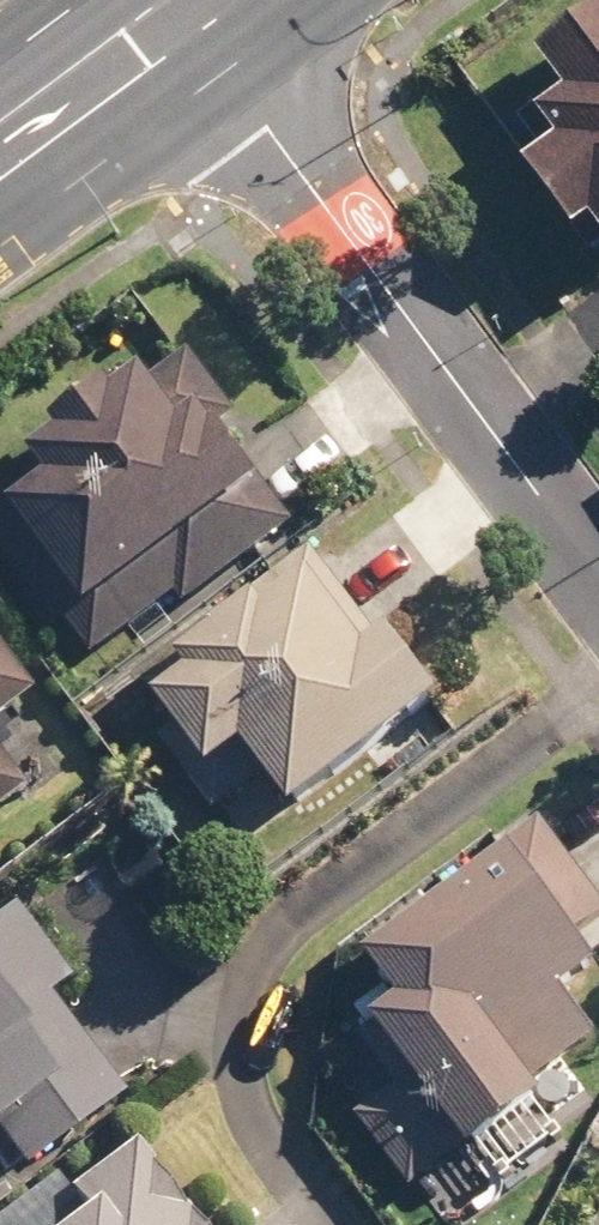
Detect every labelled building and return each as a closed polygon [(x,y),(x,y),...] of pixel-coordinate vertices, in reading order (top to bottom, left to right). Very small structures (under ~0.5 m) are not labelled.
[(495,95),(598,244),(598,24),(495,95)] [(200,348),(164,377),(154,366),(45,453),(49,458),(0,497),(0,513),(115,656),(198,589),(180,567),(284,483),(238,426),(253,414),(200,348)] [(387,639),(317,547),(211,629),(225,648),(160,699),(182,727),(166,740),(235,829),(293,784),(310,807),(453,696),(401,628),(387,639)] [(0,649),(0,726),(38,697),(0,649)] [(36,781),(0,735),(0,810),(36,781)] [(553,821),(375,964),(403,999),(364,1030),(405,1081),(361,1116),(420,1189),(481,1140),(494,1157),(564,1100),(554,1086),(598,1050),(598,1018),(582,997),(598,983),(598,879),(553,821)] [(19,902),(0,919),(0,1151),(21,1175),(132,1082),(61,997),(83,978),(19,902)] [(139,1146),(74,1195),(54,1168),(0,1209),(0,1224),(198,1224),(139,1146)]
